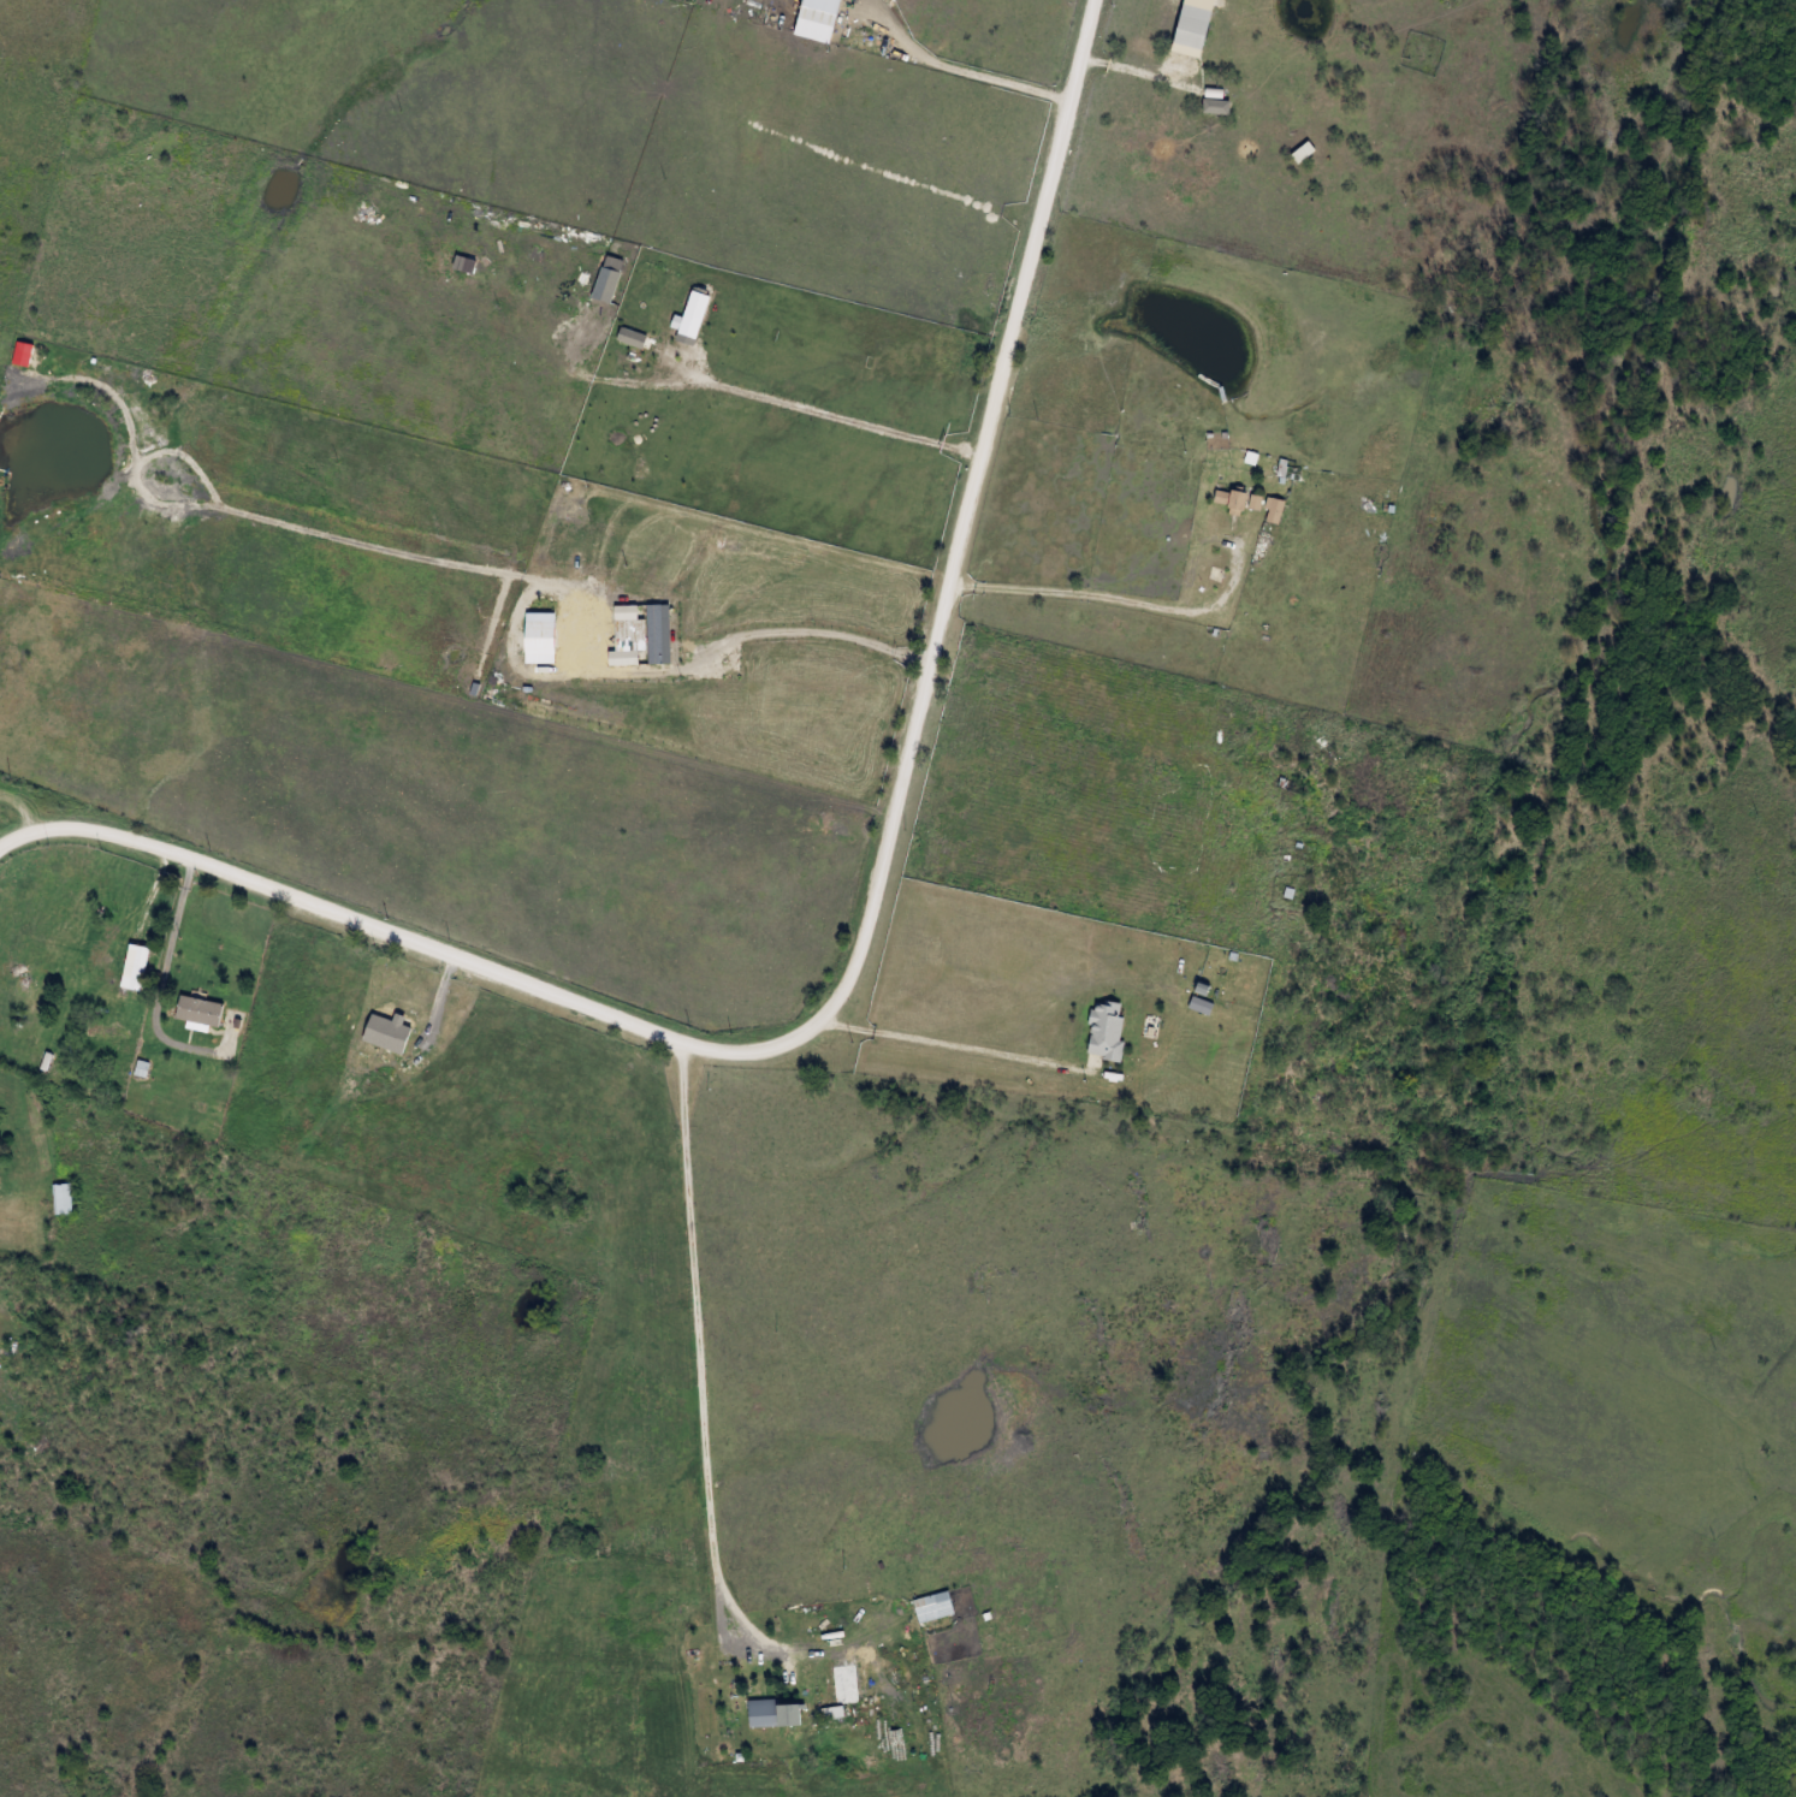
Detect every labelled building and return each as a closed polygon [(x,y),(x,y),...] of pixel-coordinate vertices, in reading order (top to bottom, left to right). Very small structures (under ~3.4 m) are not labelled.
[(1207,52),(1178,46),(1187,6),(1216,12),(1207,52)] [(1231,101),(1231,115),(1210,115),(1210,101),(1231,101)] [(1261,492),(1261,508),(1214,508),(1214,492),(1261,492)] [(1395,493),(1395,512),(1386,512),(1386,493),(1395,493)] [(1264,521),(1269,498),(1282,502),(1278,523),(1264,521)] [(143,992),(123,989),(131,944),(152,949),(143,992)] [(220,1028),(176,1018),(180,995),(226,1006),(220,1028)] [(1119,1004),(1118,1015),(1126,1016),(1122,1058),(1090,1056),(1095,1002),(1119,1004)] [(55,1216),(55,1185),(75,1185),(75,1216),(55,1216)] [(913,1601),(948,1591),(955,1614),(919,1624),(913,1601)] [(749,1700),(780,1700),(780,1727),(749,1727),(749,1700)] [(844,1716),(823,1719),(822,1709),(844,1707),(844,1716)]
